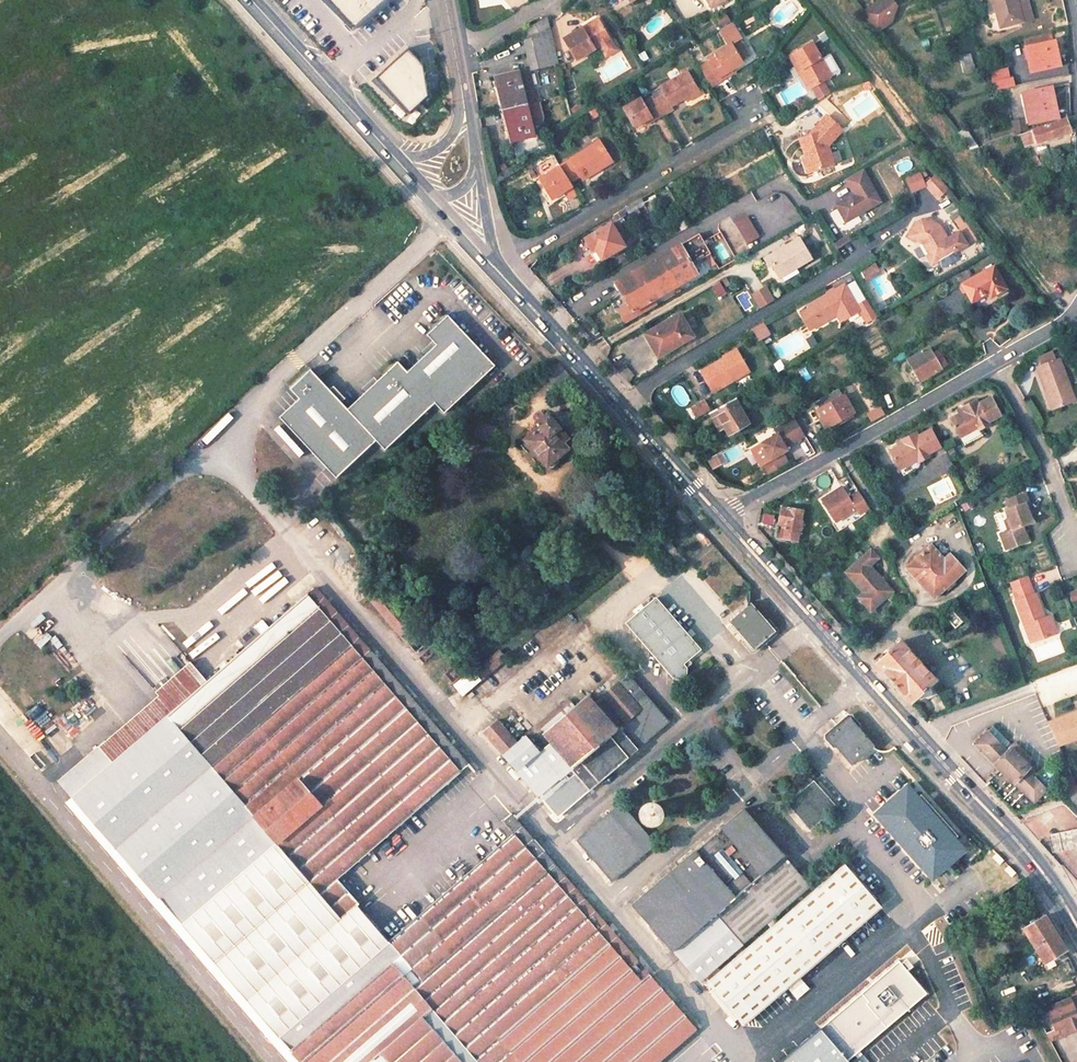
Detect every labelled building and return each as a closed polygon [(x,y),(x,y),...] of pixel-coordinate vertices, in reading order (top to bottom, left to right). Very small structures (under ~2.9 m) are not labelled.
[(348,28),(382,0),(324,0),(348,28)] [(859,12),(875,33),(890,21),(896,7),(891,0),(877,0),(859,12)] [(1000,31),(1022,25),(1016,0),(992,0),(1000,31)] [(581,20),(564,30),(572,45),(565,49),(574,62),(602,45),(605,49),(615,42),(598,13),(583,23),(581,20)] [(557,63),(546,15),(520,30),(523,43),(519,44),(526,70),(529,69),(557,63)] [(721,48),(709,55),(710,57),(702,62),(694,66),(707,86),(714,82),(721,77),(720,74),(736,65),(729,54),(724,46),(730,43),(733,41),(724,26),(713,33),(721,48)] [(1055,41),(1028,48),(1033,73),(1061,67),(1055,41)] [(800,82),(806,91),(812,101),(825,91),(820,82),(826,78),(804,42),(784,55),(792,68),(800,82)] [(724,46),(729,54),(735,51),(730,43),(724,46)] [(401,51),(373,78),(404,112),(422,101),(417,67),(401,51)] [(969,53),(958,55),(961,74),(972,72),(969,53)] [(605,80),(627,69),(620,56),(599,67),(605,80)] [(987,72),(992,91),(1012,86),(1007,67),(987,72)] [(800,82),(792,68),(788,71),(797,84),(800,82)] [(695,86),(685,69),(655,86),(657,89),(660,94),(651,99),(659,112),(668,107),(665,103),(680,94),(695,86)] [(492,75),(499,107),(522,102),(532,100),(529,89),(519,92),(514,71),(492,75)] [(680,94),(683,99),(698,90),(695,86),(680,94)] [(1053,88),(1024,94),(1030,124),(1059,117),(1057,108),(1053,88)] [(660,94),(657,89),(648,94),(651,99),(660,94)] [(638,92),(621,102),(634,123),(651,113),(652,116),(659,112),(651,99),(648,94),(646,90),(640,95),(638,92)] [(499,107),(507,140),(530,135),(526,118),(535,115),(532,100),(522,102),(499,107)] [(1024,133),(1028,147),(1072,132),(1071,130),(1068,119),(1024,133)] [(817,129),(796,136),(802,156),(804,155),(808,168),(827,163),(817,129)] [(607,159),(595,139),(556,162),(558,165),(566,179),(575,174),(588,166),(590,170),(607,159)] [(799,157),(803,170),(808,168),(804,155),(802,156),(799,157)] [(535,179),(548,201),(572,188),(558,165),(535,179)] [(575,174),(577,178),(590,170),(588,166),(575,174)] [(858,169),(842,178),(851,194),(833,204),(843,221),(877,200),(858,169)] [(922,188),(936,204),(947,195),(934,179),(922,188)] [(614,211),(624,229),(629,226),(619,208),(614,211)] [(754,236),(742,215),(730,222),(742,243),(754,236)] [(623,246),(610,221),(583,236),(589,247),(593,246),(600,258),(623,246)] [(925,267),(959,248),(952,235),(940,241),(933,229),(913,221),(903,227),(898,244),(908,247),(909,244),(915,246),(922,258),(920,259),(925,267)] [(709,237),(721,261),(732,255),(720,231),(709,237)] [(696,234),(677,245),(688,265),(689,264),(707,254),(696,234)] [(807,259),(795,237),(761,257),(766,266),(770,265),(776,276),(807,259)] [(677,245),(635,269),(650,298),(694,273),(689,264),(688,265),(677,245)] [(864,281),(880,272),(874,261),(858,270),(864,281)] [(955,285),(964,303),(981,294),(983,299),(1000,290),(987,267),(955,285)] [(635,269),(614,282),(634,315),(644,310),(640,304),(650,298),(635,269)] [(711,286),(716,295),(724,290),(719,282),(711,286)] [(764,284),(749,292),(757,307),(772,298),(764,284)] [(859,326),(870,320),(859,300),(848,307),(835,286),(798,308),(800,311),(792,316),(801,332),(827,317),(831,323),(851,312),(859,326)] [(745,291),(736,296),(745,312),(754,307),(745,291)] [(869,309),(873,316),(882,311),(878,304),(869,309)] [(448,319),(423,343),(431,350),(406,374),(395,364),(354,403),(346,411),(383,449),(432,402),(443,414),(494,366),(448,319)] [(756,339),(768,334),(763,320),(750,326),(756,339)] [(680,323),(646,342),(660,366),(660,367),(667,362),(693,345),(693,344),(680,323)] [(902,372),(908,384),(934,370),(923,350),(903,361),(907,369),(902,372)] [(745,374),(734,354),(698,374),(709,394),(745,374)] [(775,371),(784,367),(779,358),(771,361),(775,371)] [(1064,412),(1076,405),(1076,397),(1074,392),(1076,391),(1060,363),(1042,374),(1046,381),(1044,382),(1053,398),(1055,397),(1064,412)] [(527,389),(557,371),(554,366),(550,368),(524,383),(527,389)] [(280,422),(333,480),(374,442),(346,411),(310,373),(290,391),(301,403),(280,422)] [(812,421),(817,429),(847,413),(837,396),(812,409),(817,418),(812,421)] [(985,420),(997,414),(989,398),(975,405),(973,401),(959,408),(961,412),(948,419),(956,434),(974,425),(976,429),(987,424),(985,420)] [(689,420),(703,412),(698,403),(684,411),(689,420)] [(729,403),(704,417),(713,433),(718,430),(723,437),(742,426),(729,403)] [(574,444),(547,414),(537,422),(541,427),(525,441),(550,469),(559,461),(557,459),(574,444)] [(756,444),(766,460),(781,451),(780,448),(799,437),(790,420),(771,431),(773,435),(756,444)] [(473,436),(492,441),(495,427),(476,422),(473,436)] [(934,448),(925,430),(912,437),(910,433),(896,440),(898,445),(884,452),(894,470),(912,460),(913,463),(923,458),(922,454),(934,448)] [(788,447),(795,460),(813,451),(806,438),(788,447)] [(710,468),(722,462),(716,453),(705,459),(710,468)] [(943,453),(931,460),(940,475),(951,468),(943,453)] [(676,499),(665,487),(657,494),(665,503),(661,506),(665,511),(676,499)] [(843,488),(822,501),(835,523),(857,510),(850,499),(843,488)] [(871,511),(860,493),(850,499),(857,510),(861,517),(871,511)] [(999,549),(1021,541),(1016,527),(1027,523),(1023,512),(1026,510),(1020,493),(1002,499),(1005,508),(1000,509),(1003,519),(999,520),(1002,530),(994,533),(999,549)] [(329,498),(322,501),(328,511),(335,508),(329,498)] [(798,512),(778,509),(776,525),(782,526),(781,538),(795,540),(796,531),(799,531),(800,520),(797,520),(798,512)] [(902,568),(928,598),(938,589),(941,592),(952,582),(949,579),(959,570),(946,554),(938,561),(926,547),(918,554),(916,551),(909,556),(912,559),(902,568)] [(856,598),(869,611),(889,591),(865,567),(873,559),(865,551),(842,574),(861,593),(856,598)] [(588,565),(583,558),(561,574),(566,581),(588,565)] [(1004,583),(1025,643),(1050,634),(1044,617),(1037,620),(1022,577),(1004,583)] [(559,586),(553,579),(544,587),(549,594),(559,586)] [(417,653),(428,643),(381,588),(369,598),(417,653)] [(1067,591),(1070,601),(1076,598),(1076,589),(1076,588),(1067,591)] [(696,1021),(511,811),(496,824),(509,840),(385,944),(334,880),(458,773),(468,763),(315,589),(76,800),(307,1061),(650,1061),(696,1021)] [(699,647),(655,598),(628,623),(675,676),(691,662),(687,657),(699,647)] [(772,631),(748,604),(729,621),(753,648),(772,631)] [(940,617),(950,628),(956,622),(946,612),(940,617)] [(1066,620),(1070,630),(1075,627),(1071,618),(1066,620)] [(474,704),(540,646),(531,636),(508,656),(500,647),(480,665),(476,660),(470,665),(474,669),(457,684),(474,704)] [(907,702),(931,680),(897,642),(873,663),(907,702)] [(464,671),(456,661),(445,671),(453,681),(464,671)] [(557,814),(669,719),(628,672),(594,701),(588,693),(545,731),(553,741),(541,751),(528,735),(519,743),(499,719),(485,730),(557,814)] [(1076,738),(1076,712),(1046,723),(1055,746),(1076,738)] [(827,732),(852,761),(872,744),(847,715),(827,732)] [(1030,803),(1046,787),(1043,785),(1040,788),(1024,772),(1027,768),(1009,750),(1005,754),(985,733),(973,745),(1010,782),(1011,784),(1030,803)] [(789,801),(819,837),(845,816),(814,780),(789,801)] [(970,852),(912,782),(876,812),(935,882),(970,852)] [(656,839),(622,800),(579,838),(612,877),(656,839)] [(653,805),(649,804),(643,808),(643,814),(646,819),(652,820),(657,817),(659,813),(657,807),(653,805)] [(744,806),(633,900),(699,979),(810,885),(744,806)] [(1047,834),(1049,851),(1076,846),(1076,830),(1047,834)] [(745,1021),(885,905),(850,862),(710,978),(745,1021)] [(1025,928),(1046,964),(1066,952),(1045,916),(1025,928)] [(1076,1029),(1076,1012),(1071,999),(1052,1007),(1050,1004),(1036,1011),(1038,1017),(1050,1011),(1062,1036),(1076,1029)]
